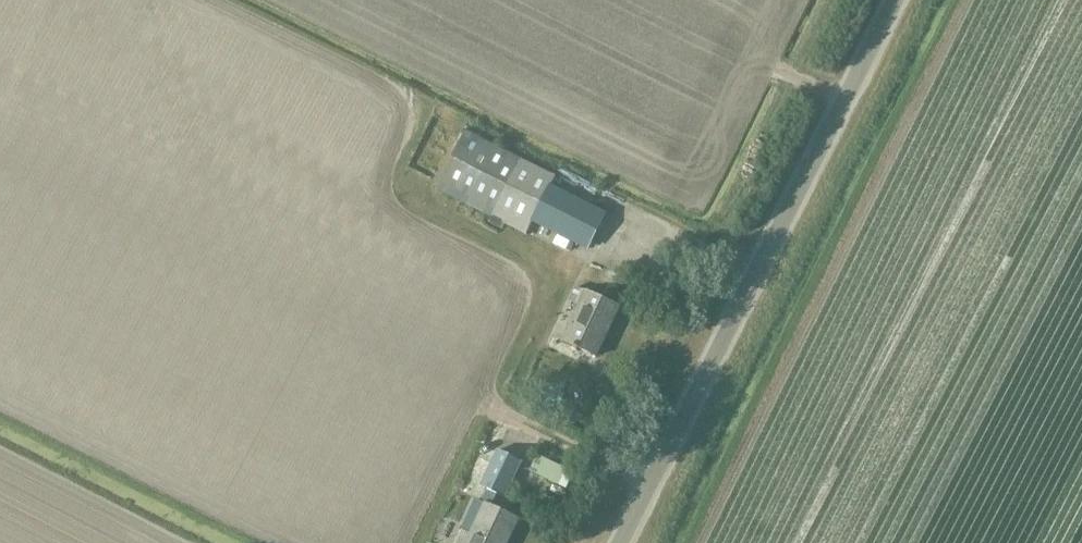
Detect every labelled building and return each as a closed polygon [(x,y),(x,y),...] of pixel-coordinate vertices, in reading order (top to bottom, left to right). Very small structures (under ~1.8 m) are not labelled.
[(588,249),(606,213),(551,186),(555,176),(465,130),(435,190),(525,235),(532,222),(588,249)] [(578,305),(561,341),(596,357),(621,306),(585,290),(584,291),(576,287),(570,301),(578,305)] [(497,450),(479,485),(499,495),(504,497),(521,462),(497,450)] [(482,501),(493,506),(499,495),(487,489),(482,501)] [(464,542),(508,542),(520,519),(478,499),(463,531),(468,534),(464,542)]
